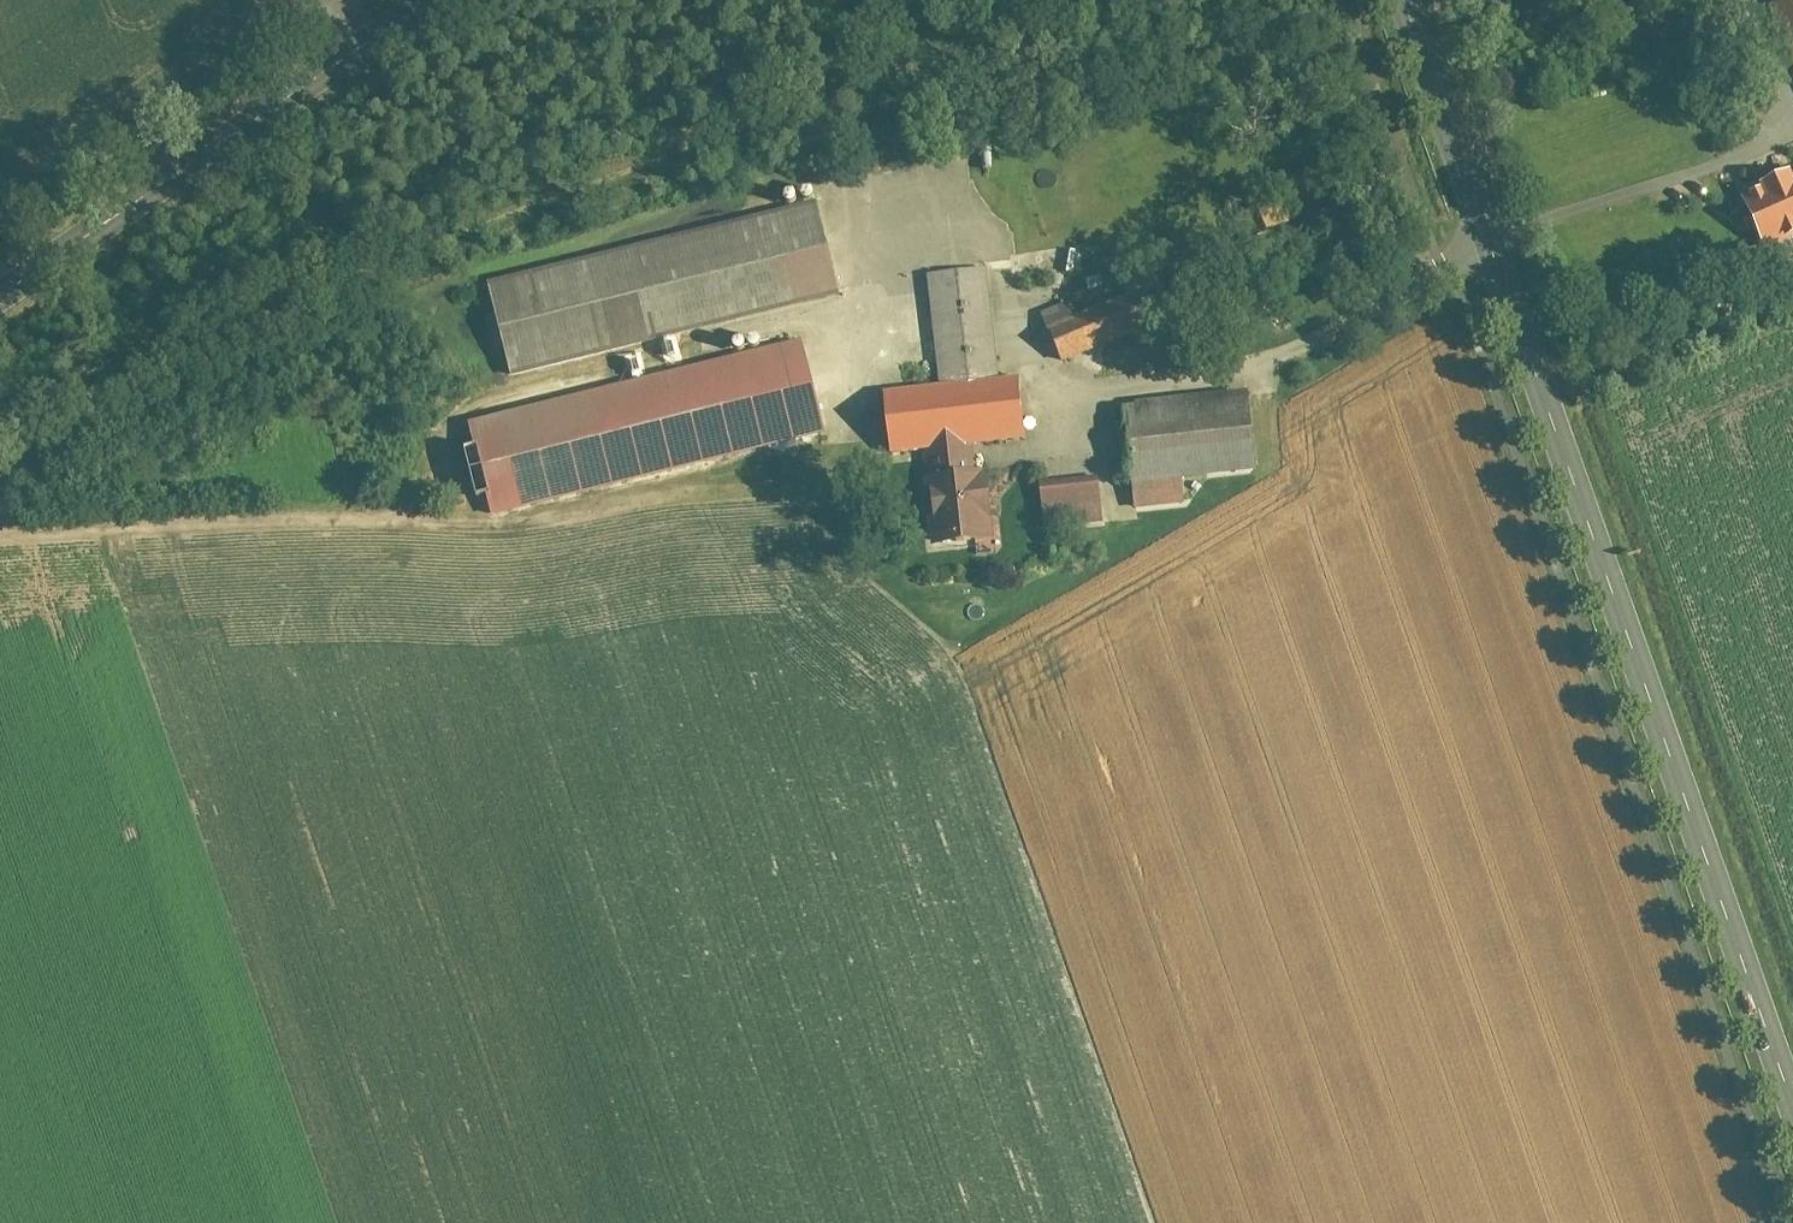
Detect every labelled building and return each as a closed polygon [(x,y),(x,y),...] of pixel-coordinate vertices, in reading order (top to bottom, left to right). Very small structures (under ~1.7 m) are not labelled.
[(1775,6),(1792,50),(1792,0),(1790,0),(1775,6)] [(1765,259),(1792,248),(1792,180),(1742,200),(1765,259)] [(1277,201),(1242,217),(1251,239),(1287,222),(1277,201)] [(488,286),(512,383),(844,303),(821,206),(488,286)] [(1182,289),(1216,278),(1210,260),(1176,272),(1182,289)] [(942,392),(1002,386),(990,270),(930,276),(942,392)] [(1029,346),(1043,378),(1159,329),(1145,297),(1029,346)] [(803,345),(464,428),(488,528),(827,445),(803,345)] [(886,401),(892,461),(1028,447),(1022,387),(886,401)] [(1126,411),(1134,491),(1260,479),(1252,399),(1126,411)] [(986,452),(926,458),(934,552),(995,547),(986,452)] [(1102,482),(1041,487),(1044,531),(1105,526),(1102,482)]
